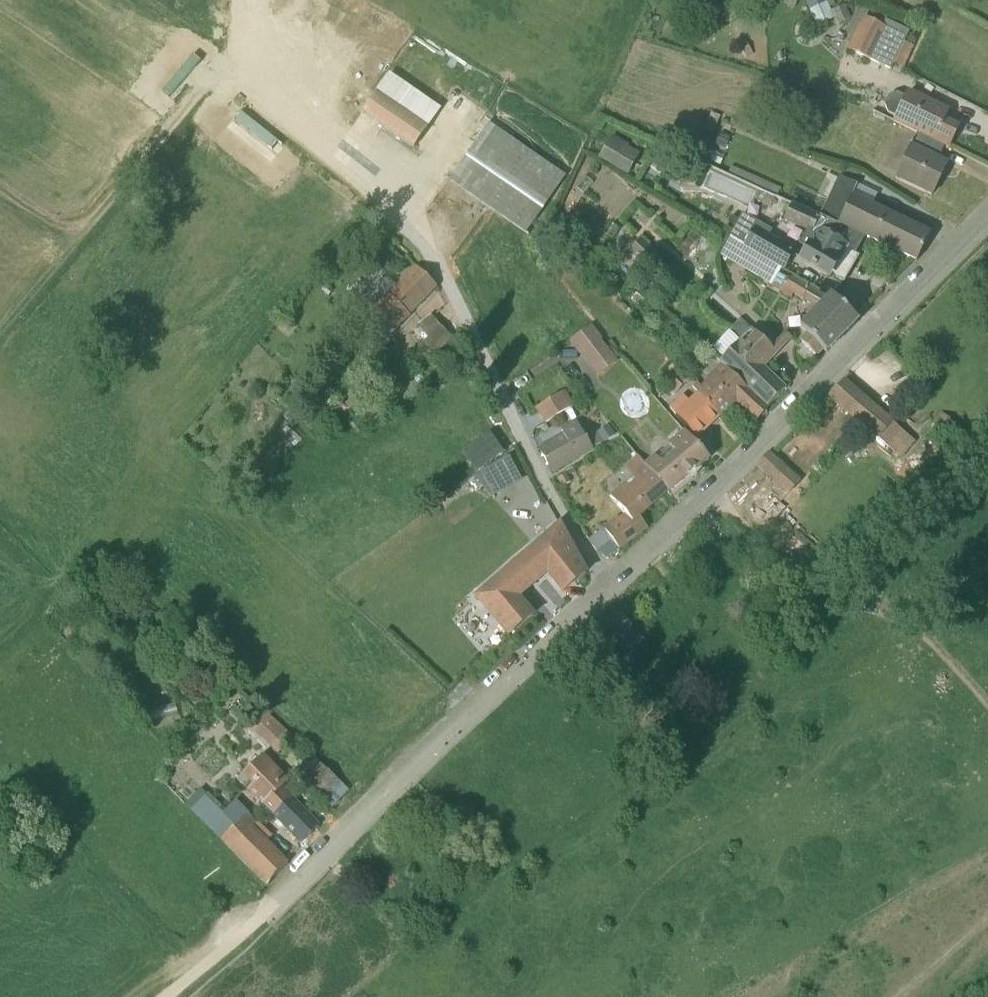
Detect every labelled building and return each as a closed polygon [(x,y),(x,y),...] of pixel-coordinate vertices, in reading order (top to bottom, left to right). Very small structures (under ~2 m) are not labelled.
[(822,1),(805,8),(815,32),(834,24),(836,30),(849,24),(843,11),(836,14),(830,1),(824,4),(822,1)] [(867,27),(861,24),(845,57),(868,68),(870,67),(889,76),(891,70),(902,75),(912,54),(902,49),(907,39),(884,27),(885,24),(872,18),(867,27)] [(439,115),(388,80),(361,119),(412,155),(439,115)] [(896,101),(887,103),(883,111),(886,120),(893,123),(891,129),(946,154),(956,135),(941,128),(945,119),(906,97),(903,104),(896,101)] [(528,241),(565,182),(488,129),(447,188),(528,241)] [(942,153),(915,141),(910,152),(909,152),(893,185),(931,203),(947,170),(937,165),(942,153)] [(639,158),(611,142),(597,166),(625,182),(639,158)] [(758,185),(730,174),(728,179),(708,171),(700,190),(749,208),(758,185)] [(817,221),(916,267),(928,240),(872,211),(877,201),(837,182),(835,185),(826,180),(816,200),(825,205),(817,221)] [(830,282),(841,288),(857,262),(853,260),(863,243),(790,208),(782,227),(812,241),(796,269),(827,287),(830,282)] [(771,238),(741,219),(727,243),(729,245),(783,277),(793,258),(768,243),(771,238)] [(631,258),(654,270),(662,256),(640,244),(631,258)] [(829,300),(826,303),(729,246),(729,245),(719,262),(778,297),(789,304),(791,300),(815,314),(798,333),(804,338),(798,345),(815,362),(822,356),(825,359),(856,327),(829,300)] [(407,321),(434,292),(417,274),(395,292),(392,290),(384,298),(387,301),(363,325),(364,327),(351,340),(370,358),(383,346),(384,346),(408,323),(407,321)] [(431,322),(417,332),(427,345),(416,354),(426,366),(449,345),(431,322)] [(718,367),(766,414),(784,395),(762,374),(775,360),(739,325),(730,335),(740,345),(738,346),(727,336),(711,354),(721,363),(718,367)] [(597,383),(617,368),(601,346),(602,345),(590,331),(568,347),(578,361),(580,359),(597,383)] [(696,388),(691,392),(719,424),(721,422),(725,424),(730,419),(730,416),(735,411),(756,424),(766,414),(720,370),(705,383),(705,387),(700,392),(696,388)] [(669,380),(662,388),(674,400),(684,389),(688,393),(693,387),(680,374),(672,383),(669,380)] [(844,387),(828,404),(876,448),(892,431),(844,387)] [(536,414),(545,429),(573,411),(564,396),(536,414)] [(681,402),(668,413),(696,445),(719,424),(696,399),(686,407),(681,402)] [(592,456),(613,441),(607,432),(584,444),(575,426),(561,437),(563,442),(537,457),(549,479),(593,458),(592,456)] [(683,436),(642,470),(667,499),(708,464),(683,436)] [(767,460),(755,473),(785,501),(797,488),(767,460)] [(522,486),(508,462),(490,472),(503,496),(522,486)] [(666,498),(635,462),(622,473),(631,483),(609,502),(623,519),(603,535),(618,555),(646,534),(638,523),(640,521),(645,521),(645,517),(666,498)] [(561,598),(584,579),(558,531),(475,603),(507,641),(532,621),(517,604),(546,578),(561,598)] [(605,623),(629,655),(643,645),(620,613),(605,623)] [(248,731),(269,751),(284,735),(263,715),(248,731)] [(347,796),(311,758),(292,780),(328,815),(347,796)] [(248,797),(300,849),(317,832),(283,792),(288,786),(265,761),(262,761),(242,779),(253,791),(248,797)] [(253,791),(242,779),(235,785),(247,798),(248,797),(253,791)] [(191,814),(267,891),(287,869),(253,832),(256,829),(249,821),(237,832),(205,800),(191,814)]
